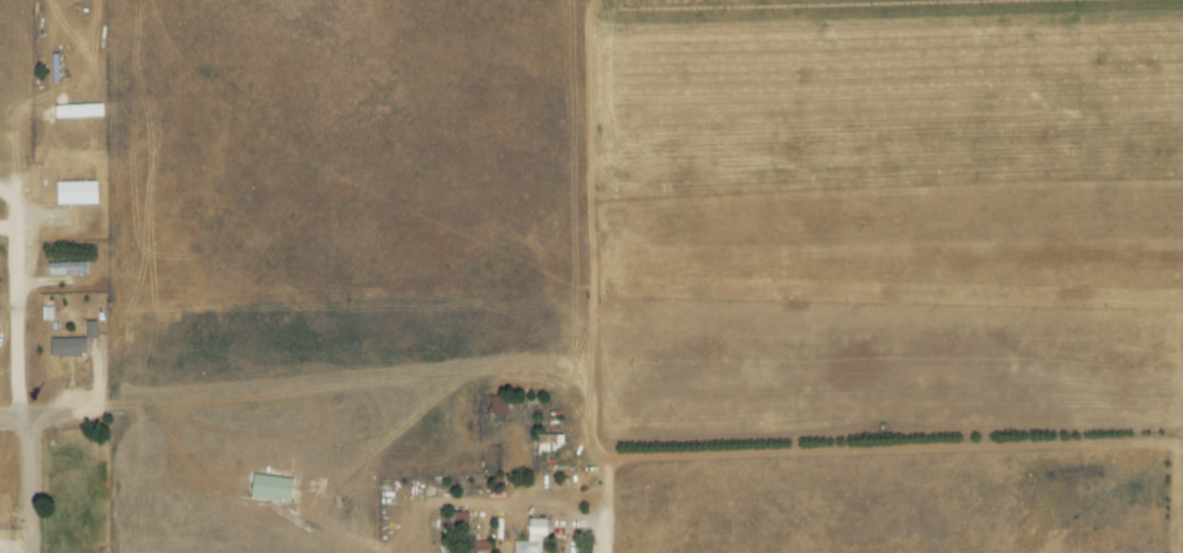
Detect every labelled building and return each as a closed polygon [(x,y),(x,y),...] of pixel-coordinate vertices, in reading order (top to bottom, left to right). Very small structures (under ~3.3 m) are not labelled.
[(55,205),(96,204),(96,181),(54,182),(55,205)] [(86,263),(47,263),(47,276),(87,275),(86,263)] [(95,323),(85,323),(85,340),(96,339),(95,323)] [(84,339),(48,340),(49,358),(85,356),(84,339)] [(456,525),(468,523),(466,512),(455,514),(456,525)] [(527,520),(527,542),(513,542),(513,552),(539,552),(539,543),(546,543),(546,520),(527,520)] [(491,552),(491,542),(461,541),(461,552),(491,552)]
